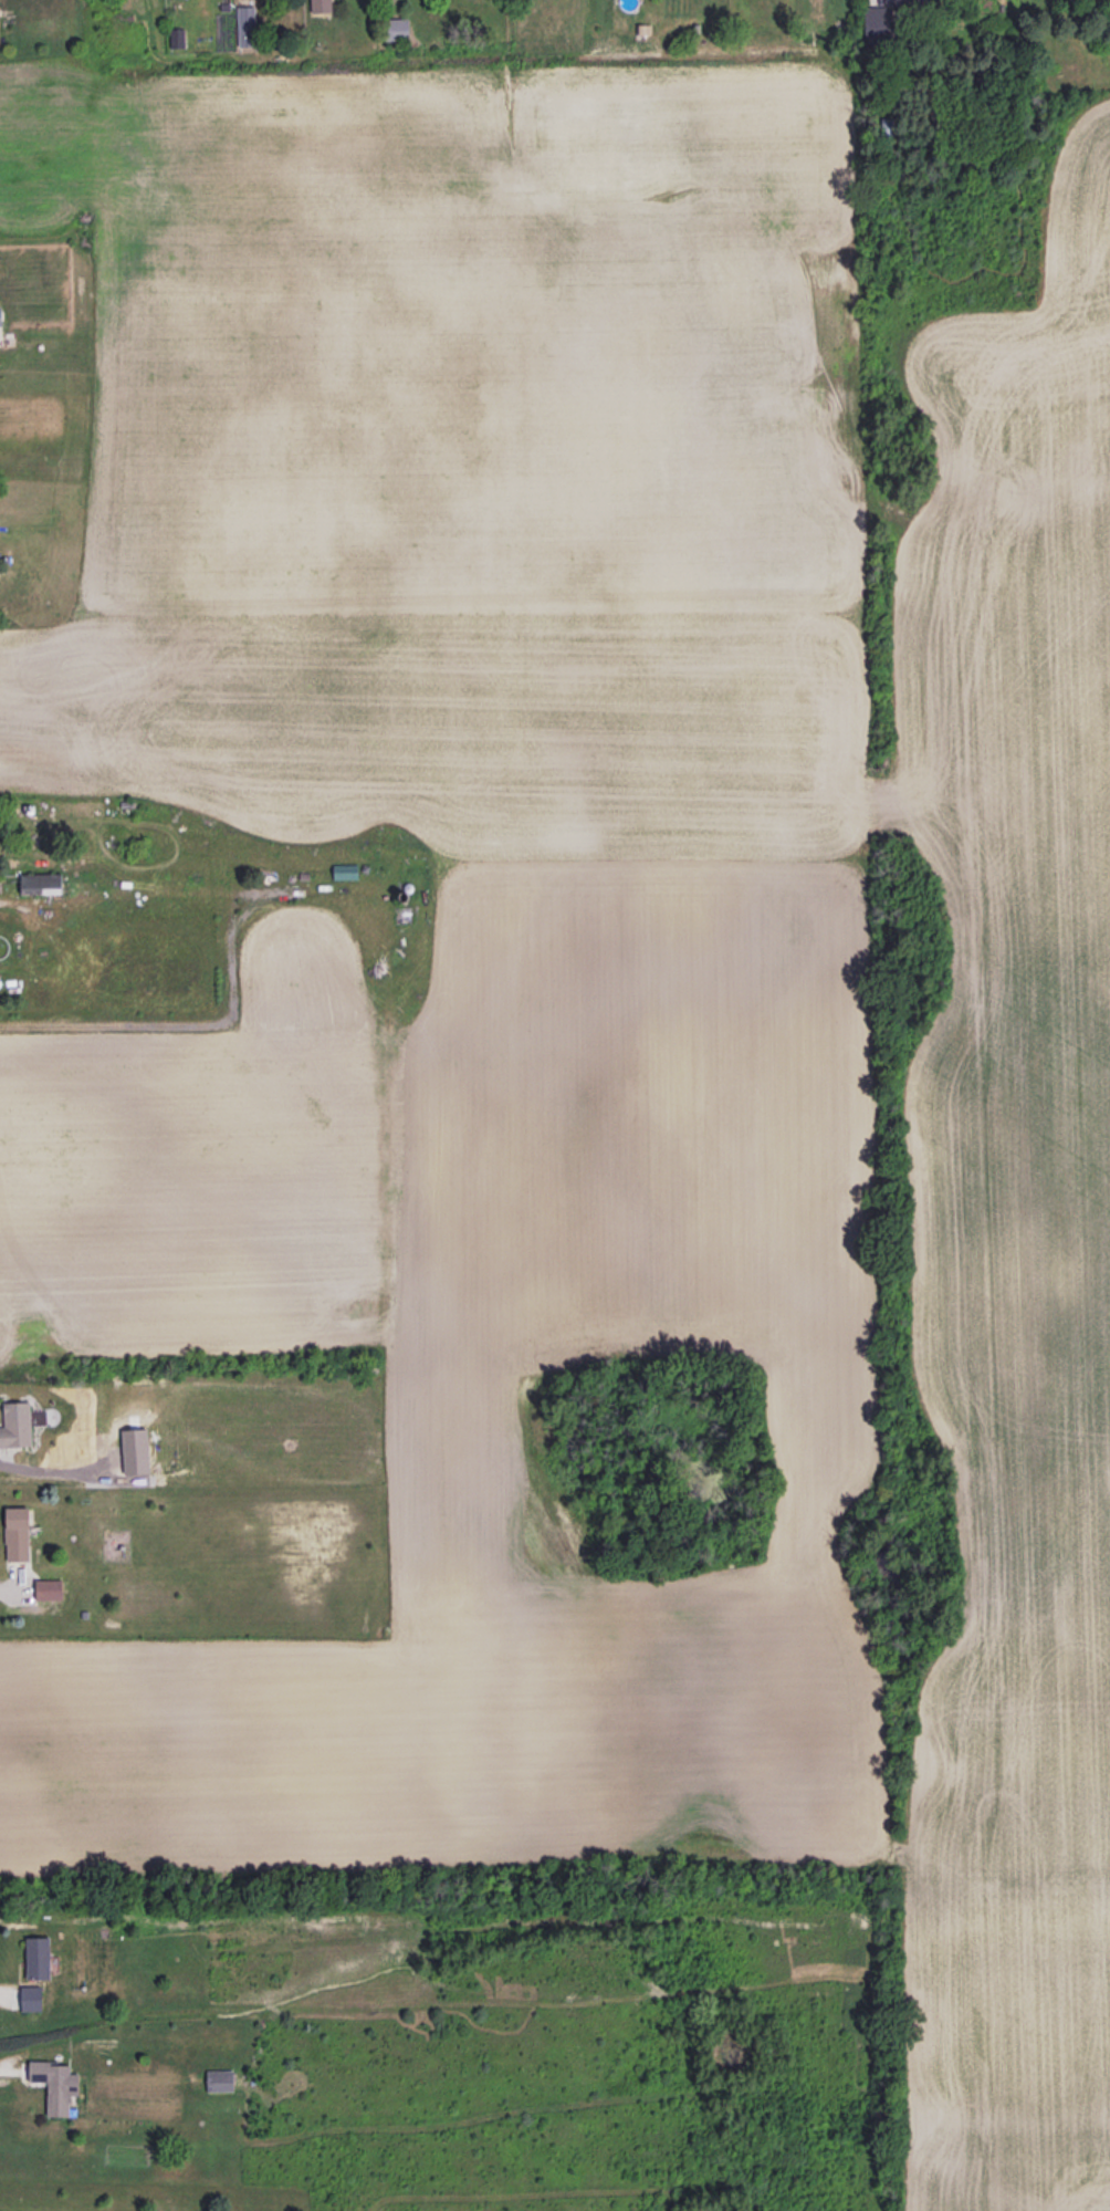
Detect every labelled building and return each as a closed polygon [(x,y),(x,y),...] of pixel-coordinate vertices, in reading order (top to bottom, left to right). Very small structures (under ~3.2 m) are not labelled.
[(935,4),(935,0),(885,0),(884,6),(865,6),(863,41),(889,43),(891,2),(935,4)] [(384,41),(409,40),(408,18),(384,19),(384,41)] [(2,1402),(3,1426),(0,1426),(0,1447),(31,1446),(30,1401),(2,1402)] [(147,1429),(121,1429),(122,1474),(148,1473),(147,1429)] [(35,1579),(35,1599),(62,1599),(62,1580),(35,1579)] [(50,1978),(49,1936),(25,1937),(26,1979),(50,1978)] [(41,1985),(20,1985),(21,2011),(42,2010),(41,1985)] [(47,2082),(46,2115),(69,2116),(69,2095),(78,2095),(78,2074),(69,2073),(69,2063),(29,2062),(28,2081),(47,2082)]
